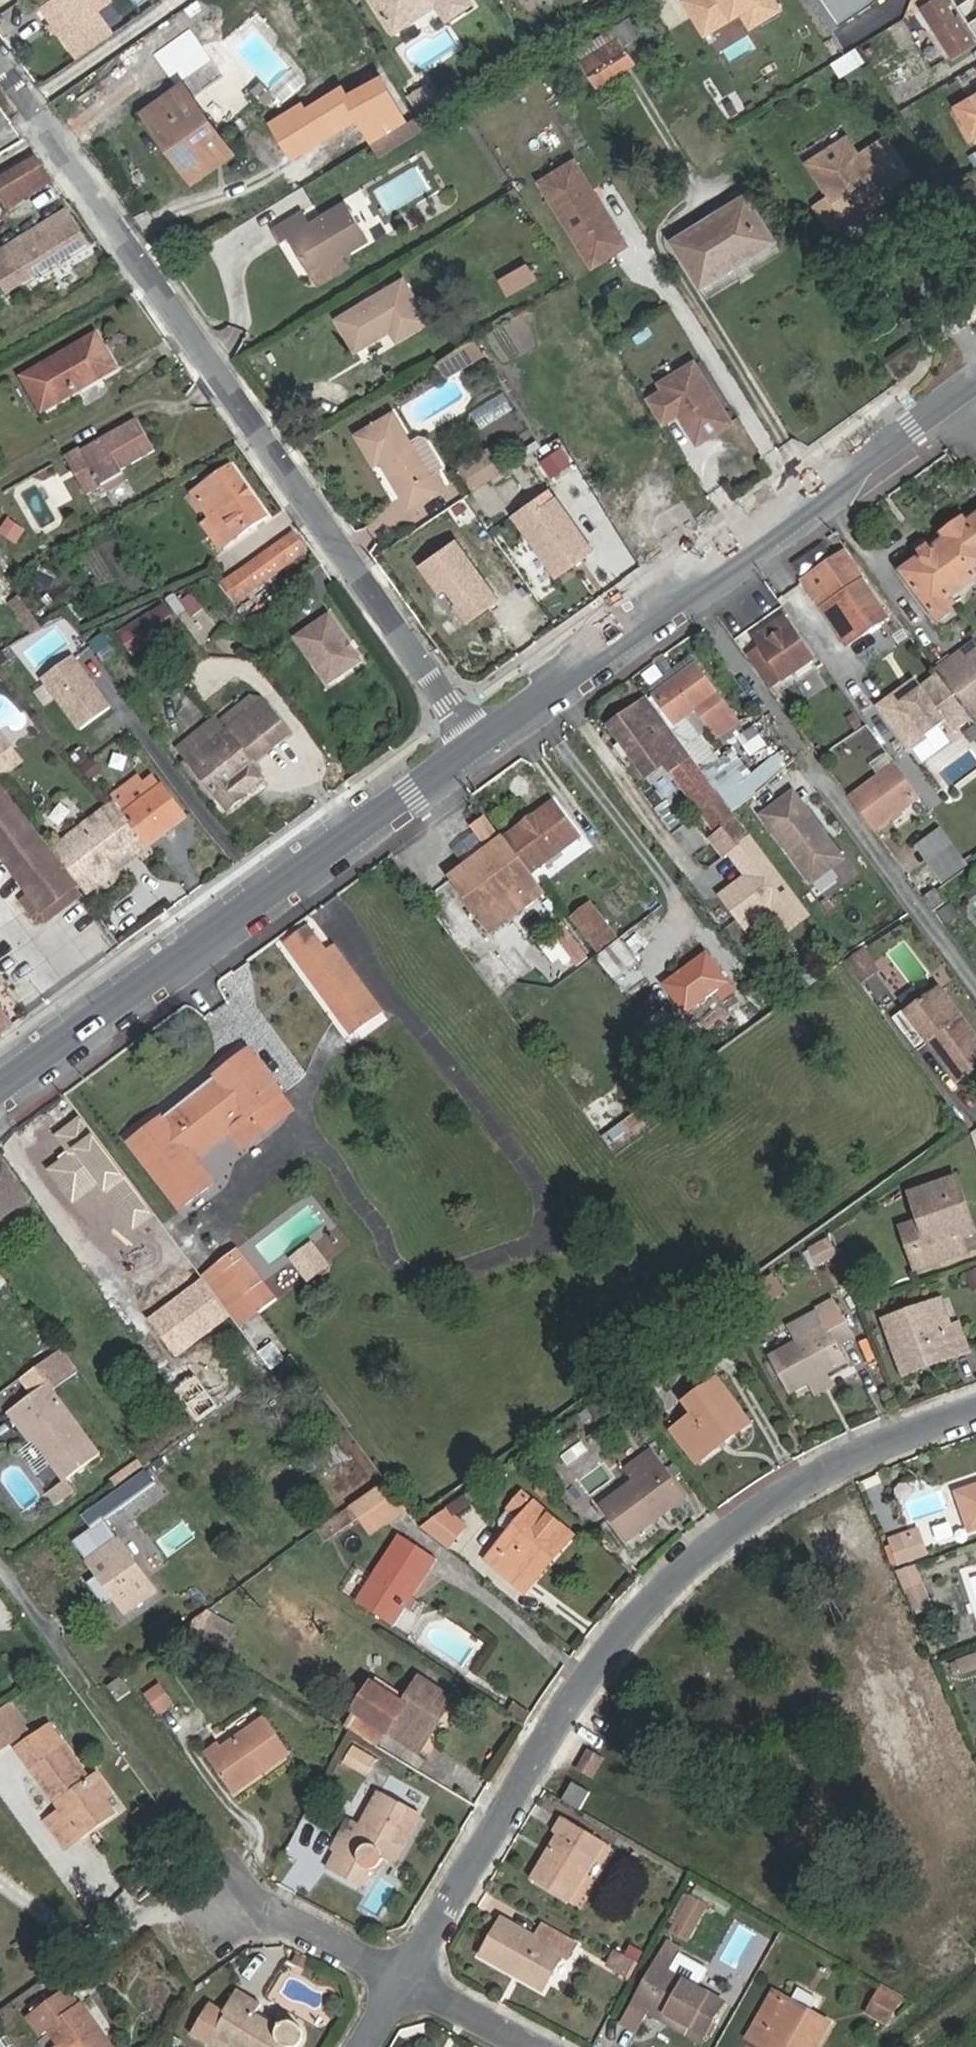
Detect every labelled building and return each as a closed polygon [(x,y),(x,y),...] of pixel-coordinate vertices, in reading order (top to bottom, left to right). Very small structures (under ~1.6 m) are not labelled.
[(78,56),(111,33),(96,12),(111,2),(109,0),(56,0),(45,8),(78,56)] [(379,3),(374,6),(388,28),(392,26),(400,27),(412,20),(413,13),(432,0),(377,0),(379,3)] [(447,18),(471,3),(469,0),(435,0),(447,18)] [(703,40),(738,16),(762,2),(761,0),(681,0),(703,40)] [(738,16),(748,31),(782,11),(776,0),(747,0),(738,16)] [(842,26),(879,0),(824,0),(842,26)] [(933,2),(921,8),(957,66),(975,55),(975,50),(953,18),(958,15),(974,40),(975,39),(975,0),(932,0),(933,2)] [(577,53),(598,88),(634,63),(624,47),(641,36),(631,20),(577,53)] [(190,56),(185,64),(182,71),(181,80),(200,83),(202,71),(212,63),(202,46),(190,56)] [(369,131),(403,115),(383,76),(369,83),(371,86),(351,95),(369,131)] [(430,83),(406,97),(414,110),(423,111),(441,100),(430,83)] [(196,181),(234,153),(190,92),(147,121),(169,152),(173,148),(196,181)] [(958,107),(967,122),(975,137),(975,138),(975,97),(958,107)] [(375,141),(407,121),(403,115),(369,131),(375,141)] [(380,159),(423,132),(416,119),(372,146),(380,159)] [(967,142),(975,137),(967,122),(958,127),(967,142)] [(822,228),(907,168),(878,138),(856,153),(842,134),(801,161),(806,206),(822,228)] [(0,172),(0,192),(7,206),(57,183),(43,152),(0,172)] [(573,157),(540,178),(592,261),(626,240),(573,157)] [(863,214),(886,199),(882,192),(858,207),(863,214)] [(703,287),(776,241),(748,196),(673,242),(703,287)] [(347,203),(311,224),(304,211),(273,229),(282,245),(291,239),(309,272),(342,252),(343,255),(368,240),(347,203)] [(64,211),(0,251),(0,280),(8,294),(86,245),(64,211)] [(530,266),(502,283),(510,297),(538,280),(530,266)] [(405,279),(337,321),(358,353),(391,333),(397,343),(431,322),(405,279)] [(8,294),(0,280),(0,299),(8,294)] [(96,335),(23,377),(42,412),(78,391),(75,385),(94,374),(98,379),(115,368),(96,335)] [(461,366),(483,352),(475,340),(453,353),(461,366)] [(688,378),(719,359),(707,340),(676,359),(688,378)] [(453,353),(437,363),(446,376),(461,366),(453,353)] [(543,446),(510,468),(522,483),(480,514),(487,523),(416,574),(444,615),(512,568),(522,560),(520,559),(543,543),(547,549),(560,540),(565,544),(607,513),(597,497),(660,458),(613,383),(549,422),(559,436),(543,446)] [(704,424),(714,437),(731,425),(720,412),(704,424)] [(433,476),(416,447),(395,413),(357,435),(376,469),(381,465),(410,511),(448,488),(439,473),(433,476)] [(731,425),(714,437),(689,456),(715,491),(753,462),(758,469),(764,469),(772,462),(773,456),(742,416),(731,425)] [(88,496),(127,473),(125,470),(155,452),(137,419),(82,452),(80,449),(65,458),(88,496)] [(682,429),(674,434),(682,446),(690,441),(682,429)] [(473,492),(504,472),(488,449),(459,470),(473,492)] [(266,517),(232,467),(193,493),(228,543),(266,517)] [(919,555),(900,568),(939,624),(958,613),(957,609),(960,607),(957,604),(961,601),(955,595),(975,581),(975,513),(968,519),(964,514),(939,532),(942,537),(932,544),(929,540),(915,549),(919,555)] [(293,535),(239,574),(251,591),(306,553),(293,535)] [(891,616),(845,551),(803,582),(849,646),(891,616)] [(251,591),(239,574),(224,585),(236,601),(251,591)] [(164,608),(121,636),(133,653),(177,624),(164,608)] [(330,609),(296,633),(329,679),(362,656),(330,609)] [(40,629),(27,611),(20,616),(32,634),(40,629)] [(786,680),(817,657),(787,616),(741,648),(769,685),(782,675),(786,680)] [(101,657),(112,651),(109,646),(98,653),(101,657)] [(963,698),(975,689),(975,650),(944,672),(963,698)] [(118,659),(112,651),(101,657),(107,667),(118,659)] [(717,738),(741,721),(698,660),(653,691),(677,723),(679,722),(696,708),(717,738)] [(108,711),(69,661),(40,683),(79,734),(108,711)] [(949,728),(970,714),(960,700),(941,673),(920,689),(907,699),(901,691),(885,703),(913,742),(944,720),(949,728)] [(920,689),(915,682),(901,691),(907,699),(920,689)] [(975,709),(975,689),(963,698),(972,711),(975,709)] [(649,774),(687,745),(650,695),(611,723),(649,774)] [(861,732),(872,723),(853,697),(824,719),(838,739),(857,726),(861,732)] [(227,730),(190,759),(213,793),(227,812),(246,798),(245,796),(263,781),(252,765),(292,733),(265,700),(227,730)] [(705,758),(723,745),(717,738),(696,708),(679,722),(705,758)] [(180,746),(190,759),(227,730),(217,717),(180,746)] [(0,779),(22,762),(3,736),(0,738),(0,779)] [(755,773),(766,786),(790,770),(779,754),(755,773)] [(706,770),(695,756),(674,771),(719,831),(712,837),(723,852),(751,832),(733,808),(706,770)] [(752,795),(724,757),(706,770),(733,808),(752,795)] [(853,798),(876,830),(925,794),(902,763),(853,798)] [(154,777),(119,804),(123,810),(149,845),(150,847),(187,819),(154,777)] [(30,895),(42,912),(75,887),(0,788),(0,854),(30,895)] [(805,803),(793,788),(780,799),(791,814),(805,803)] [(586,837),(558,798),(504,836),(532,873),(586,837)] [(844,856),(805,803),(791,814),(780,799),(761,812),(812,880),(844,856)] [(87,893),(149,845),(123,810),(119,804),(116,803),(53,850),(59,858),(87,893)] [(543,889),(532,873),(504,836),(498,841),(481,819),(469,827),(486,851),(452,875),(492,926),(543,889)] [(930,852),(943,871),(968,852),(944,819),(933,827),(944,844),(930,852)] [(930,852),(944,844),(933,827),(920,837),(930,852)] [(798,905),(791,894),(773,907),(780,916),(798,905)] [(599,951),(620,936),(596,903),(575,917),(599,951)] [(349,1031),(380,1009),(331,945),(324,950),(311,932),(307,926),(283,942),(289,950),(349,1031)] [(604,981),(565,931),(553,939),(592,990),(604,981)] [(599,951),(611,968),(633,953),(620,936),(599,951)] [(512,982),(532,966),(511,937),(490,951),(512,982)] [(847,955),(849,958),(864,948),(861,944),(847,955)] [(862,976),(877,965),(864,948),(849,958),(862,976)] [(496,994),(512,982),(490,951),(472,963),(496,994)] [(709,952),(666,982),(688,1013),(715,994),(719,1000),(735,989),(709,952)] [(942,988),(908,1011),(959,1081),(975,1068),(975,1035),(942,988)] [(0,1012),(0,1035),(11,1027),(0,1012)] [(213,1075),(211,1083),(131,1142),(186,1214),(222,1189),(200,1159),(230,1136),(242,1153),(279,1125),(267,1106),(285,1092),(251,1049),(213,1075)] [(602,1135),(624,1118),(607,1090),(582,1108),(602,1135)] [(279,1125),(298,1109),(285,1092),(267,1106),(279,1125)] [(26,1203),(0,1163),(0,1221),(26,1203)] [(908,1256),(912,1271),(969,1253),(963,1238),(975,1233),(975,1224),(959,1174),(909,1192),(918,1222),(927,1249),(910,1255),(908,1256)] [(918,1222),(901,1229),(910,1255),(927,1249),(918,1222)] [(292,1254),(310,1279),(333,1262),(315,1237),(292,1254)] [(248,1297),(268,1283),(242,1248),(222,1262),(248,1297)] [(232,1309),(248,1297),(222,1262),(207,1273),(232,1309)] [(221,1316),(232,1309),(207,1273),(195,1281),(221,1316)] [(944,1298),(881,1319),(901,1377),(972,1352),(963,1322),(953,1324),(944,1298)] [(818,1308),(826,1324),(769,1356),(791,1394),(849,1362),(840,1347),(857,1336),(835,1299),(818,1308)] [(238,1396),(204,1350),(185,1362),(221,1409),(238,1396)] [(221,1409),(185,1362),(162,1376),(198,1426),(221,1409)] [(682,1406),(690,1417),(671,1430),(698,1467),(755,1424),(720,1377),(682,1406)] [(70,1475),(106,1451),(55,1380),(15,1410),(26,1427),(32,1422),(39,1432),(70,1475)] [(631,1396),(623,1385),(594,1406),(601,1417),(631,1396)] [(26,1427),(32,1436),(39,1432),(32,1422),(26,1427)] [(655,1448),(628,1466),(637,1480),(663,1463),(655,1448)] [(663,1463),(637,1480),(599,1507),(626,1543),(687,1500),(663,1463)] [(176,1512),(147,1470),(79,1518),(86,1529),(144,1489),(166,1519),(176,1512)] [(956,1491),(970,1533),(975,1531),(975,1485),(956,1491)] [(524,1489),(510,1503),(524,1516),(537,1501),(524,1489)] [(537,1501),(524,1516),(485,1560),(517,1588),(549,1554),(560,1555),(577,1537),(537,1501)] [(457,1522),(447,1519),(429,1531),(454,1550),(471,1533),(457,1522)] [(931,1553),(924,1528),(896,1535),(902,1560),(931,1553)] [(439,1560),(403,1533),(356,1603),(393,1628),(401,1615),(414,1596),(439,1560)] [(158,1592),(119,1539),(88,1560),(127,1614),(158,1592)] [(517,1588),(523,1595),(560,1555),(549,1554),(517,1588)] [(929,1592),(923,1579),(907,1587),(913,1601),(929,1592)] [(410,1620),(423,1602),(414,1596),(401,1615),(410,1620)] [(230,1629),(210,1618),(199,1637),(219,1647),(230,1629)] [(962,1660),(967,1672),(975,1669),(975,1655),(962,1660)] [(418,1755),(457,1699),(419,1674),(407,1694),(401,1705),(378,1689),(360,1716),(386,1734),(418,1755)] [(401,1705),(407,1694),(374,1675),(346,1720),(381,1742),(386,1734),(360,1716),(378,1689),(401,1705)] [(133,1695),(122,1678),(106,1689),(118,1705),(133,1695)] [(26,1740),(7,1714),(0,1718),(0,1760),(26,1740)] [(219,1743),(204,1753),(233,1795),(291,1755),(265,1718),(221,1747),(219,1743)] [(113,1803),(118,1798),(107,1781),(95,1790),(87,1780),(92,1777),(58,1733),(27,1755),(70,1816),(56,1827),(75,1853),(92,1841),(78,1821),(90,1812),(104,1832),(124,1816),(113,1803)] [(379,1759),(362,1743),(351,1753),(369,1770),(379,1759)] [(605,1758),(591,1750),(582,1766),(595,1774),(605,1758)] [(590,1793),(573,1782),(562,1800),(580,1810),(590,1793)] [(348,1843),(342,1840),(327,1866),(364,1887),(377,1866),(385,1859),(396,1866),(423,1816),(379,1790),(348,1843)] [(92,1841),(104,1832),(90,1812),(78,1821),(92,1841)] [(550,1831),(558,1835),(531,1881),(572,1905),(607,1843),(560,1816),(550,1831)] [(730,1905),(698,1886),(691,1896),(711,1908),(724,1916),(730,1905)] [(711,1908),(691,1896),(675,1923),(694,1934),(711,1908)] [(537,1935),(504,1915),(481,1957),(543,1993),(564,1957),(571,1960),(582,1942),(546,1921),(537,1935)] [(688,1940),(673,1932),(668,1940),(684,1949),(688,1940)] [(684,1949),(668,1940),(623,2023),(641,2032),(651,2015),(675,2028),(679,2022),(706,2037),(727,1999),(700,1985),(673,1971),(678,1961),(684,1949)] [(603,1968),(629,1982),(639,1964),(614,1949),(603,1968)] [(700,1985),(706,1976),(678,1961),(673,1971),(700,1985)] [(868,2010),(888,2022),(903,1994),(884,1983),(868,2010)] [(822,1997),(798,1984),(792,1997),(814,2010),(822,1997)] [(70,1987),(31,2015),(44,2032),(48,2032),(58,2046),(115,2046),(70,1987)] [(210,2002),(191,2035),(212,2046),(291,2046),(302,2040),(304,2029),(300,2024),(292,2020),(287,2021),(281,2024),(257,2011),(264,2002),(238,1988),(225,2011),(210,2002)] [(775,1988),(749,2037),(766,2046),(818,2046),(833,2020),(814,2010),(792,1997),(775,1988)]
